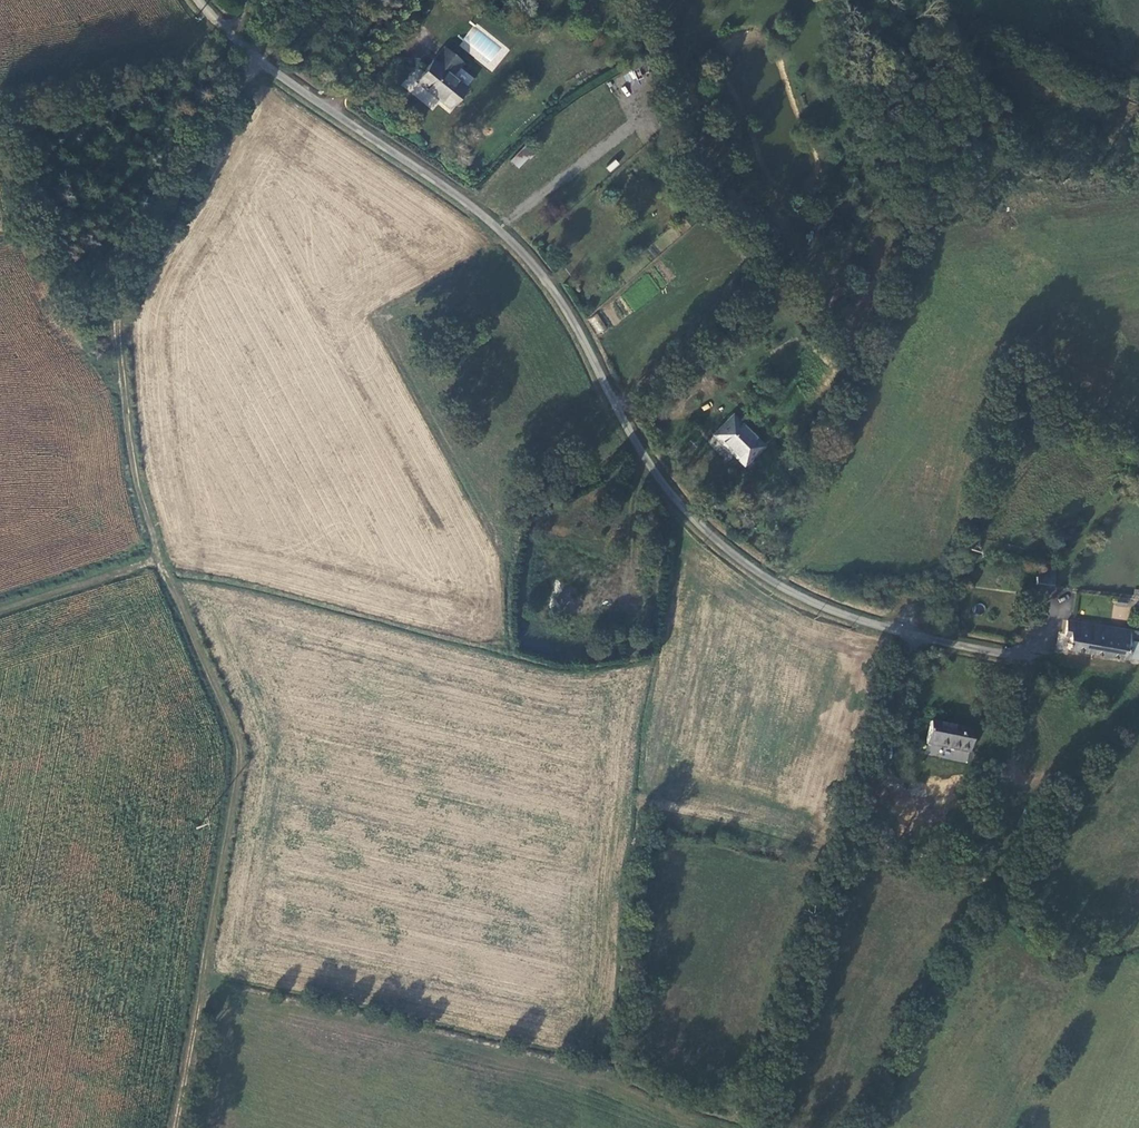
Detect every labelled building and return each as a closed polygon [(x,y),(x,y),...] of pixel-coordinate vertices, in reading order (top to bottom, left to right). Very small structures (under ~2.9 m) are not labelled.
[(446,46),(417,81),(450,109),(468,87),(454,75),(465,62),(446,46)] [(605,83),(598,89),(602,95),(610,89),(605,83)] [(596,90),(579,102),(583,109),(601,97),(596,90)] [(521,165),(532,154),(534,156),(542,148),(535,141),(539,137),(536,134),(514,157),(521,165)] [(588,319),(598,334),(607,328),(597,314),(588,319)] [(686,361),(689,365),(702,353),(699,349),(686,361)] [(702,353),(689,365),(695,370),(707,358),(702,353)] [(734,416),(714,434),(745,466),(765,447),(746,428),(741,423),(734,416)] [(745,418),(741,423),(746,428),(751,424),(745,418)] [(792,476),(797,481),(802,476),(797,471),(792,476)] [(797,481),(804,488),(809,482),(802,476),(797,481)] [(1040,567),(1060,570),(1061,565),(1042,561),(1040,567)] [(1060,570),(1040,567),(1037,581),(1056,585),(1060,570)] [(1112,618),(1128,620),(1130,605),(1114,603),(1112,618)] [(1138,643),(1138,632),(1108,626),(1069,620),(1066,633),(1072,635),(1069,648),(1071,650),(1128,660),(1132,642),(1138,643)] [(1137,662),(1138,649),(1138,643),(1132,642),(1128,660),(1137,662)] [(927,745),(970,755),(975,733),(933,723),(927,745)] [(886,729),(885,735),(896,738),(898,732),(886,729)]
